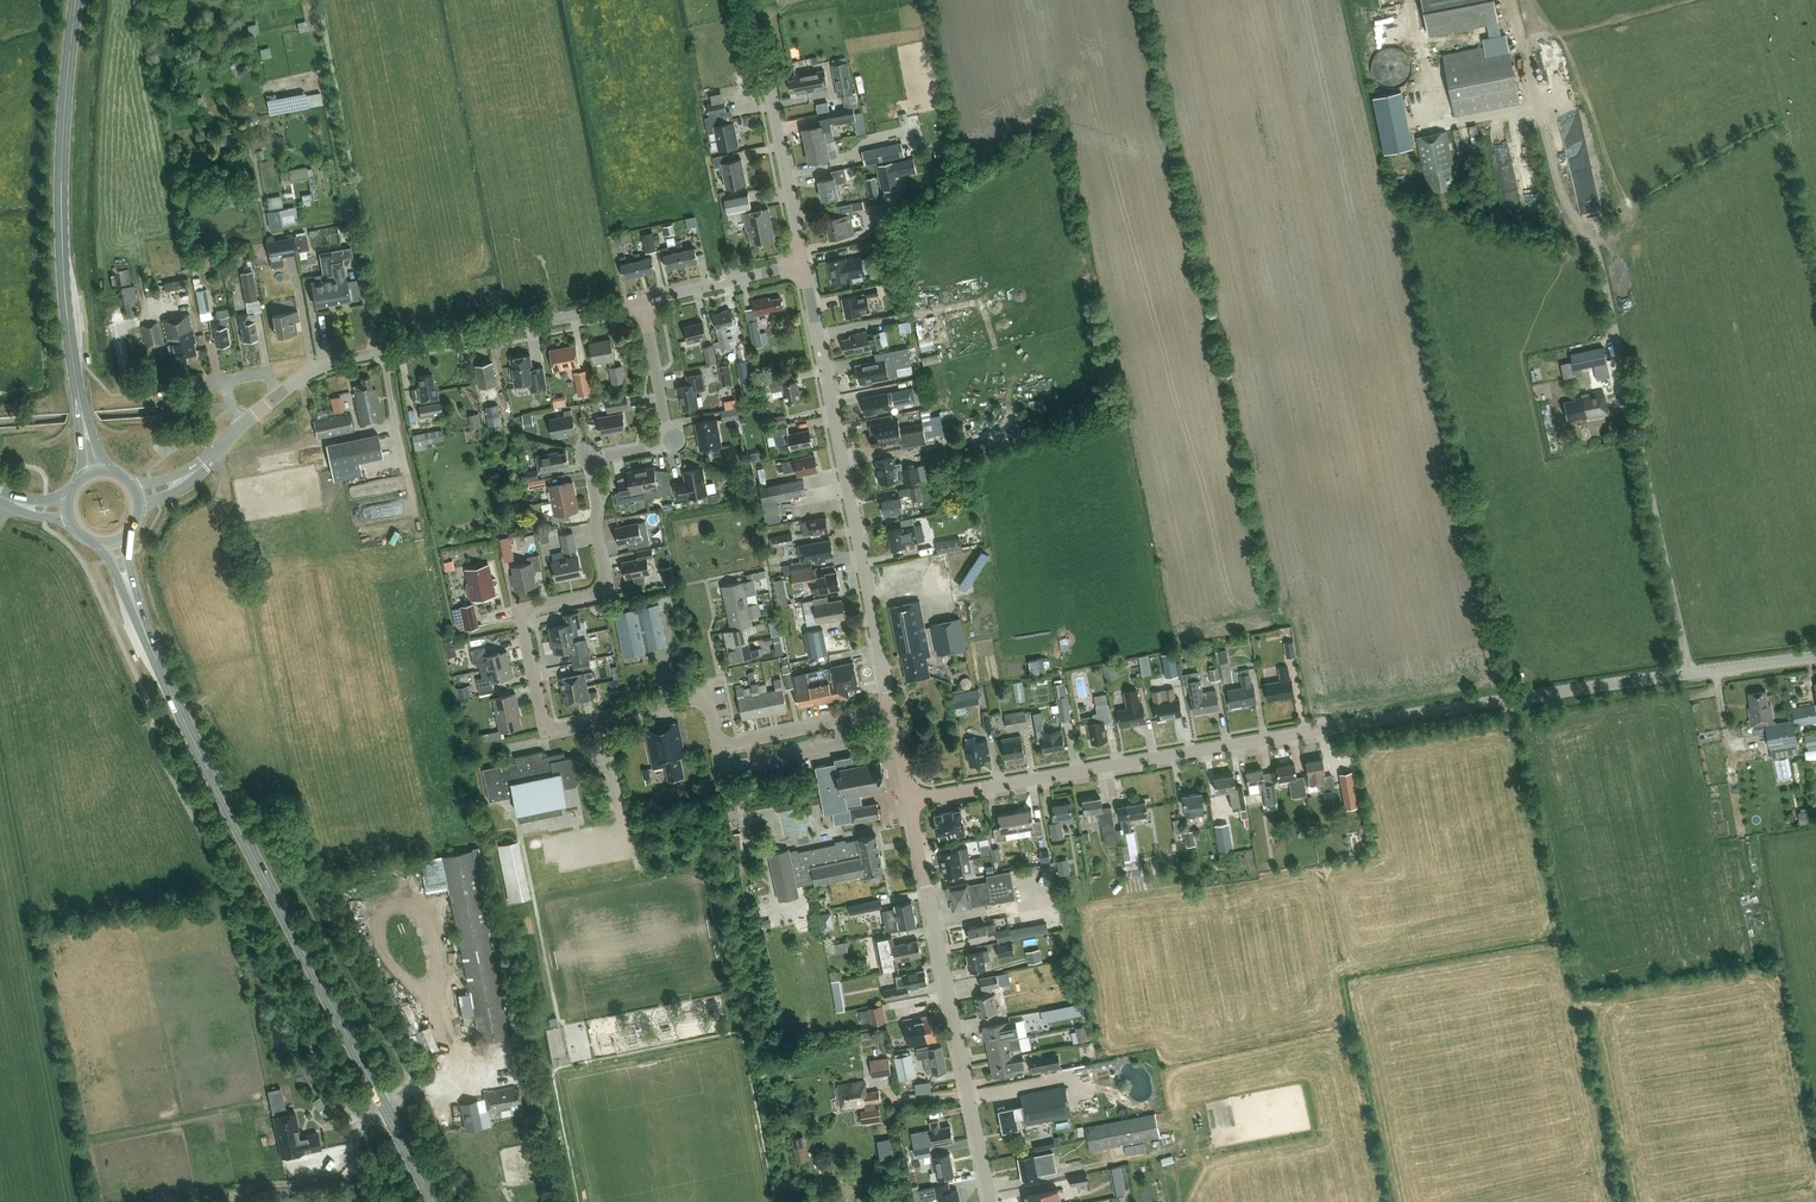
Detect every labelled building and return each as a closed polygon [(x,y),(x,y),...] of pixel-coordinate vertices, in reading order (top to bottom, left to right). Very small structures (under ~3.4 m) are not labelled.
[(1481,40),(1482,47),(1442,54),(1454,116),(1519,103),(1506,36),(1481,40)] [(832,64),(838,96),(853,93),(847,62),(832,64)] [(798,94),(828,88),(825,70),(795,76),(795,79),(790,80),(792,92),(797,91),(798,94)] [(308,108),(305,92),(267,100),(269,115),(308,108)] [(306,94),(308,106),(322,103),(320,92),(306,94)] [(1400,93),(1374,98),(1386,155),(1412,149),(1400,93)] [(194,98),(197,108),(205,106),(203,96),(194,98)] [(709,115),(727,112),(725,100),(707,104),(709,115)] [(828,108),(818,110),(821,126),(804,129),(807,145),(835,140),(832,125),(854,120),(857,135),(867,133),(863,111),(855,113),(854,107),(829,112),(828,108)] [(734,122),(723,124),(721,115),(706,118),(709,133),(716,132),(719,149),(739,146),(734,122)] [(1458,138),(1467,136),(1469,142),(1480,139),(1475,123),(1455,128),(1458,138)] [(1452,179),(1454,178),(1452,166),(1454,165),(1448,130),(1428,134),(1429,135),(1418,137),(1427,182),(1430,181),(1432,191),(1454,187),(1452,179)] [(828,150),(826,142),(835,140),(807,145),(810,162),(837,156),(836,148),(828,150)] [(901,142),(862,150),(864,162),(904,153),(901,142)] [(742,159),(730,161),(728,154),(714,157),(715,167),(723,166),(727,187),(747,183),(742,159)] [(904,160),(879,165),(881,179),(907,173),(904,160)] [(306,166),(288,169),(288,171),(279,173),(280,180),(289,178),(290,181),(308,178),(306,166)] [(836,184),(847,182),(845,168),(832,171),(833,178),(819,181),(823,199),(838,196),(836,184)] [(869,197),(879,195),(875,176),(865,178),(869,197)] [(752,210),(748,191),(726,195),(726,190),(719,192),(725,225),(730,224),(728,214),(752,210)] [(853,210),(865,208),(864,201),(852,203),(834,206),(837,217),(827,219),(831,238),(854,233),(851,218),(855,217),(853,210)] [(273,210),(277,228),(291,225),(287,207),(282,208),(273,210)] [(768,208),(744,212),(747,229),(748,229),(751,244),(774,239),(768,208)] [(688,229),(698,227),(696,217),(686,219),(688,229)] [(653,232),(642,234),(646,253),(657,251),(654,232),(659,231),(658,224),(652,225),(653,232)] [(663,227),(665,236),(675,233),(673,225),(663,227)] [(309,249),(306,234),(294,236),(297,251),(309,249)] [(867,253),(884,249),(882,238),(864,241),(867,253)] [(279,239),(267,242),(269,256),(282,254),(279,239)] [(242,251),(245,252),(248,251),(249,248),(249,246),(248,243),(245,242),(242,243),(241,246),(241,248),(242,251)] [(678,251),(681,265),(698,261),(695,247),(683,250),(682,243),(677,245),(678,251)] [(681,265),(678,251),(670,253),(668,247),(663,248),(664,254),(667,268),(681,265)] [(343,265),(341,250),(320,253),(322,265),(324,274),(315,276),(316,281),(311,282),(315,305),(350,299),(346,276),(345,276),(343,265)] [(635,261),(638,274),(655,271),(652,257),(640,260),(639,253),(634,254),(635,261)] [(638,274),(635,261),(627,262),(625,256),(621,257),(622,263),(621,264),(624,277),(638,274)] [(865,275),(862,257),(847,259),(847,257),(829,260),(834,283),(852,280),(851,277),(865,275)] [(131,285),(128,269),(119,270),(126,315),(136,314),(134,302),(136,301),(133,284),(131,285)] [(240,273),(245,302),(257,300),(253,271),(240,273)] [(196,290),(200,312),(210,310),(206,288),(203,289),(202,283),(200,283),(199,277),(193,278),(195,291),(196,290)] [(188,278),(163,283),(165,291),(190,286),(188,278)] [(144,282),(146,296),(156,294),(153,280),(144,282)] [(359,284),(349,285),(352,299),(361,298),(359,284)] [(866,289),(867,294),(843,300),(847,318),(871,313),(868,298),(879,296),(877,286),(866,289)] [(783,308),(783,307),(784,305),(783,300),(781,298),(781,297),(768,300),(767,298),(753,301),(757,315),(769,313),(770,310),(783,308)] [(210,316),(210,320),(213,335),(214,335),(216,345),(229,343),(226,327),(226,318),(220,319),(220,317),(229,315),(227,308),(216,310),(217,315),(210,316)] [(718,331),(719,336),(715,337),(716,342),(714,342),(715,348),(722,346),(723,352),(732,349),(730,342),(736,340),(733,326),(735,326),(731,310),(729,311),(728,310),(723,311),(723,312),(714,315),(718,331)] [(295,321),(299,320),(298,311),(273,315),(277,336),(297,332),(295,321)] [(193,343),(196,342),(189,313),(161,320),(170,356),(173,356),(175,364),(186,362),(185,357),(196,354),(193,343)] [(257,338),(254,322),(256,322),(255,314),(247,315),(247,314),(238,315),(241,330),(242,330),(244,341),(257,338)] [(758,319),(748,321),(753,348),(763,346),(758,319)] [(162,345),(157,322),(141,325),(147,349),(162,345)] [(689,341),(707,337),(704,322),(685,327),(689,341)] [(844,352),(846,353),(846,354),(883,348),(883,347),(889,346),(886,331),(868,334),(868,332),(850,335),(851,338),(843,339),(845,347),(843,349),(844,352)] [(613,383),(625,380),(623,366),(616,367),(614,359),(611,340),(591,344),(594,363),(609,360),(611,368),(610,368),(613,383)] [(717,361),(713,344),(703,346),(707,363),(717,361)] [(555,370),(580,365),(576,346),(553,350),(555,360),(553,360),(555,370)] [(877,361),(859,364),(857,367),(860,383),(863,382),(863,383),(873,381),(890,377),(899,375),(897,368),(912,365),(909,347),(876,354),(877,361)] [(1603,348),(1570,355),(1572,364),(1567,366),(1570,379),(1583,376),(1581,369),(1594,366),(1597,379),(1610,377),(1603,348)] [(532,392),(547,389),(543,367),(533,369),(531,355),(511,358),(516,386),(530,383),(532,392)] [(737,362),(741,381),(752,379),(748,360),(737,362)] [(476,366),(480,387),(482,395),(487,394),(486,386),(498,383),(496,373),(495,373),(493,363),(476,366)] [(719,365),(723,385),(733,383),(730,363),(719,365)] [(588,369),(574,372),(578,396),(593,393),(588,369)] [(696,391),(705,389),(702,373),(687,376),(689,385),(677,387),(679,395),(681,394),(684,410),(699,407),(696,391)] [(422,402),(438,399),(436,387),(434,387),(432,374),(419,376),(421,385),(419,386),(422,402)] [(362,427),(382,422),(375,389),(372,389),(370,378),(362,380),(363,384),(354,386),(362,427)] [(770,381),(771,384),(766,385),(767,392),(773,391),(774,396),(786,394),(787,402),(802,399),(798,381),(784,383),(783,378),(770,381)] [(757,386),(750,387),(751,399),(758,398),(757,386)] [(891,406),(916,401),(913,387),(889,392),(863,397),(866,415),(892,410),(891,406)] [(1609,415),(1610,415),(1604,389),(1584,394),(1584,393),(1583,393),(1583,396),(1576,398),(1576,399),(1564,402),(1568,420),(1581,417),(1582,419),(1587,418),(1587,419),(1609,414),(1609,415)] [(557,395),(558,406),(572,405),(571,394),(557,395)] [(605,399),(607,412),(629,408),(627,395),(605,399)] [(420,419),(434,417),(434,414),(443,413),(441,402),(418,406),(420,419)] [(340,404),(332,406),(333,413),(342,412),(340,404)] [(502,423),(498,404),(485,407),(489,426),(502,423)] [(738,407),(721,410),(723,421),(740,417),(738,407)] [(576,432),(572,409),(564,410),(565,416),(550,419),(553,437),(576,432)] [(477,427),(486,425),(482,411),(473,413),(477,427)] [(598,417),(602,435),(626,430),(623,412),(598,417)] [(317,439),(354,431),(351,413),(313,421),(317,439)] [(524,427),(534,425),(532,414),(522,416),(524,427)] [(785,415),(771,418),(772,426),(787,423),(785,415)] [(701,449),(721,445),(716,418),(696,422),(701,449)] [(904,448),(927,443),(932,442),(929,426),(924,427),(923,423),(901,427),(900,420),(871,425),(873,434),(870,435),(872,446),(903,440),(904,448)] [(774,428),(775,429),(766,431),(768,445),(791,441),(792,448),(813,444),(810,429),(790,433),(789,426),(774,428)] [(444,440),(442,429),(412,434),(414,451),(427,449),(426,443),(444,440)] [(385,432),(332,441),(339,479),(367,475),(365,460),(389,456),(385,432)] [(559,467),(569,465),(566,452),(559,454),(559,451),(537,455),(540,472),(559,469),(559,467)] [(795,458),(795,460),(777,463),(779,473),(785,472),(785,473),(797,471),(798,474),(818,471),(820,469),(819,466),(817,465),(816,455),(795,458)] [(927,464),(921,465),(904,469),(903,462),(896,463),(895,458),(894,458),(893,456),(877,459),(880,473),(878,474),(879,482),(881,481),(882,483),(898,480),(897,476),(905,475),(907,484),(930,480),(927,464)] [(641,469),(645,490),(659,488),(658,483),(663,482),(661,471),(656,472),(655,466),(641,469)] [(707,493),(702,468),(685,472),(686,481),(675,483),(678,498),(689,496),(690,497),(707,493)] [(527,481),(539,478),(537,469),(525,471),(527,481)] [(633,493),(645,490),(641,469),(628,471),(629,477),(619,479),(621,492),(617,493),(618,502),(634,499),(633,493)] [(530,488),(546,485),(545,478),(528,481),(530,488)] [(762,487),(765,501),(807,493),(804,479),(762,487)] [(550,486),(553,500),(576,496),(573,482),(550,486)] [(755,485),(744,482),(742,490),(753,493),(755,485)] [(920,485),(910,487),(897,490),(899,497),(883,500),(885,514),(904,510),(902,503),(923,499),(920,485)] [(707,495),(708,502),(720,500),(719,493),(707,495)] [(578,510),(576,496),(553,500),(555,515),(552,515),(553,522),(561,521),(560,514),(578,510)] [(821,531),(828,530),(826,517),(810,519),(810,520),(802,522),(804,535),(812,533),(812,535),(821,534),(821,531)] [(914,518),(913,518),(901,520),(902,527),(889,529),(892,547),(906,545),(906,544),(918,542),(914,518)] [(646,521),(639,523),(639,522),(615,527),(619,544),(635,540),(637,547),(651,544),(646,521)] [(511,524),(504,525),(505,532),(513,531),(511,524)] [(571,578),(583,575),(574,532),(561,535),(565,551),(571,550),(572,557),(553,561),(557,580),(571,577),(571,578)] [(772,536),(774,546),(794,542),(792,532),(772,536)] [(505,536),(509,560),(519,558),(516,534),(505,536)] [(540,536),(542,544),(549,543),(547,534),(540,536)] [(960,537),(936,541),(938,553),(962,549),(960,537)] [(792,571),(813,568),(811,560),(834,556),(831,540),(799,545),(802,561),(791,563),(792,571)] [(626,577),(634,576),(634,580),(637,582),(644,581),(646,578),(645,573),(650,572),(647,557),(654,556),(652,548),(637,551),(639,559),(623,562),(626,577)] [(961,583),(1000,564),(993,552),(955,571),(961,583)] [(534,571),(543,569),(540,554),(528,556),(529,562),(513,566),(514,573),(512,573),(515,589),(537,585),(534,571)] [(471,599),(477,598),(495,594),(489,565),(467,570),(469,581),(467,582),(467,583),(466,589),(467,593),(469,597),(471,599)] [(808,587),(813,587),(814,593),(840,589),(837,572),(818,575),(817,568),(813,568),(792,571),(792,572),(794,587),(808,585),(808,587)] [(661,575),(663,584),(663,585),(674,583),(672,573),(661,575)] [(772,576),(774,585),(786,583),(784,574),(772,576)] [(725,597),(746,592),(745,588),(755,586),(754,579),(722,586),(725,597)] [(665,607),(680,604),(677,592),(663,595),(665,607)] [(746,592),(725,597),(727,609),(749,604),(746,592)] [(842,599),(824,602),(823,597),(804,601),(808,624),(819,622),(845,617),(842,599)] [(927,658),(931,657),(921,600),(890,606),(899,655),(903,654),(907,679),(930,675),(927,658)] [(727,609),(732,629),(732,630),(753,625),(752,617),(761,615),(759,602),(749,604),(727,609)] [(461,630),(480,626),(474,603),(453,607),(457,625),(460,628),(461,630)] [(646,648),(666,644),(658,604),(616,613),(625,655),(647,651),(646,648)] [(550,627),(553,640),(575,635),(579,634),(578,629),(582,628),(579,611),(565,614),(567,623),(550,627)] [(932,623),(938,654),(967,648),(961,617),(932,623)] [(732,630),(732,629),(724,631),(728,646),(749,641),(748,633),(757,631),(756,624),(753,625),(732,630)] [(828,653),(823,628),(805,632),(809,656),(828,653)] [(573,662),(591,658),(587,639),(576,641),(575,635),(553,640),(556,653),(571,650),(573,662)] [(1296,656),(1293,640),(1284,642),(1287,657),(1296,656)] [(454,641),(445,643),(447,653),(456,651),(454,641)] [(749,641),(728,646),(731,661),(762,654),(761,647),(751,649),(749,641)] [(1195,645),(1182,647),(1183,655),(1197,652),(1195,645)] [(479,662),(481,670),(510,664),(507,651),(487,655),(486,646),(471,650),(474,663),(479,662)] [(1226,650),(1217,651),(1219,662),(1228,660),(1226,650)] [(1174,652),(1162,654),(1167,677),(1178,675),(1174,652)] [(573,663),(575,670),(592,667),(590,659),(573,663)] [(848,688),(858,686),(853,662),(792,675),(796,689),(795,689),(799,707),(850,696),(848,688)] [(1105,674),(1116,672),(1114,662),(1104,664),(1105,674)] [(510,664),(481,670),(483,677),(477,678),(480,692),(494,689),(493,681),(513,676),(510,664)] [(1268,700),(1294,696),(1292,678),(1290,678),(1288,666),(1279,668),(1281,680),(1266,683),(1268,700)] [(1218,667),(1209,669),(1212,680),(1221,679),(1218,667)] [(1241,669),(1241,674),(1244,687),(1228,689),(1231,706),(1257,702),(1254,685),(1252,685),(1249,668),(1241,669)] [(1203,692),(1201,678),(1199,670),(1182,673),(1184,685),(1189,684),(1192,697),(1194,713),(1220,709),(1216,689),(1205,691),(1203,692)] [(561,677),(564,690),(587,685),(586,678),(594,677),(593,671),(584,673),(584,672),(561,677)] [(783,673),(787,689),(794,687),(791,671),(783,673)] [(968,677),(963,678),(960,682),(961,687),(965,689),(970,688),(972,684),(972,680),(968,677)] [(768,691),(773,713),(788,710),(781,678),(774,680),(776,689),(768,691)] [(1054,684),(1061,720),(1074,717),(1071,702),(1069,703),(1065,682),(1054,684)] [(751,684),(753,694),(758,716),(773,713),(768,691),(760,693),(758,683),(751,684)] [(473,694),(472,685),(455,688),(457,698),(473,694)] [(587,685),(564,690),(566,703),(590,698),(598,696),(597,690),(588,692),(587,685)] [(758,716),(753,694),(745,696),(743,686),(736,688),(743,719),(758,716)] [(979,688),(953,693),(955,707),(982,702),(979,688)] [(1140,705),(1138,695),(1137,688),(1125,690),(1128,707),(1117,709),(1120,725),(1146,721),(1143,705),(1140,705)] [(1167,717),(1182,714),(1179,698),(1176,698),(1174,688),(1165,689),(1167,700),(1164,700),(1162,690),(1152,692),(1154,702),(1157,720),(1167,718),(1167,717)] [(1750,723),(1752,723),(1753,729),(1768,727),(1772,757),(1798,753),(1794,720),(1773,723),(1770,704),(1768,705),(1766,691),(1749,693),(1751,708),(1748,709),(1750,723)] [(501,731),(522,726),(519,711),(520,711),(516,693),(494,697),(501,731)] [(1105,722),(1112,721),(1106,693),(1095,695),(1098,712),(1094,713),(1094,715),(1092,716),(1094,722),(1088,723),(1090,732),(1091,732),(1093,743),(1107,740),(1105,729),(1107,728),(1105,722)] [(620,696),(609,699),(610,706),(621,703),(620,696)] [(1815,722),(1815,703),(1792,708),(1795,725),(1815,722)] [(1025,710),(1005,714),(1007,729),(1027,725),(1025,710)] [(993,729),(990,716),(983,717),(986,731),(993,729)] [(681,757),(686,756),(679,722),(645,728),(654,768),(666,766),(669,781),(685,778),(681,757)] [(1045,751),(1066,748),(1063,730),(1042,733),(1045,751)] [(1804,736),(1806,747),(1815,745),(1815,734),(1804,736)] [(1005,758),(1025,755),(1022,735),(1002,738),(1005,758)] [(985,762),(985,759),(990,758),(988,741),(967,744),(970,764),(985,762)] [(541,751),(515,756),(516,762),(483,768),(490,801),(515,796),(520,821),(563,812),(561,803),(568,802),(565,787),(576,785),(583,774),(581,763),(571,756),(566,757),(564,752),(548,755),(547,753),(543,750),(541,751)] [(825,813),(833,812),(835,824),(853,820),(853,821),(880,815),(879,811),(882,811),(881,807),(878,808),(877,803),(863,806),(861,792),(886,787),(884,777),(885,776),(884,770),(883,770),(881,760),(854,765),(853,756),(835,759),(836,763),(816,767),(825,813)] [(1336,799),(1336,796),(1335,789),(1342,788),(1340,775),(1326,777),(1323,759),(1307,762),(1311,783),(1320,782),(1323,792),(1324,792),(1325,801),(1336,799)] [(1293,796),(1307,794),(1304,776),(1297,777),(1295,764),(1278,767),(1280,779),(1290,778),(1293,796)] [(642,769),(644,779),(651,777),(649,767),(642,769)] [(1264,802),(1277,800),(1274,785),(1266,787),(1263,769),(1248,772),(1251,793),(1262,791),(1264,802)] [(1356,800),(1352,772),(1342,773),(1347,801),(1356,800)] [(1234,809),(1246,808),(1243,787),(1236,788),(1234,774),(1215,777),(1218,791),(1231,789),(1234,809)] [(1188,817),(1205,814),(1203,805),(1204,805),(1202,793),(1184,796),(1186,808),(1188,817)] [(1084,800),(1086,813),(1088,821),(1100,818),(1101,826),(1115,823),(1112,806),(1103,808),(1101,798),(1084,800)] [(780,804),(781,810),(806,804),(805,799),(780,804)] [(1277,800),(1264,802),(1265,811),(1278,809),(1277,800)] [(1127,804),(1128,805),(1119,807),(1122,828),(1116,829),(1118,844),(1122,844),(1126,869),(1141,867),(1139,858),(1134,830),(1132,831),(1130,816),(1147,814),(1145,802),(1127,804)] [(1054,806),(1054,809),(1052,810),(1054,822),(1050,823),(1052,839),(1064,837),(1061,822),(1074,820),(1071,803),(1054,806)] [(940,839),(966,834),(961,809),(953,811),(953,810),(944,812),(944,813),(936,814),(938,825),(936,826),(938,833),(939,833),(940,839)] [(1015,812),(1019,836),(1032,834),(1043,833),(1041,821),(1034,822),(1031,809),(1015,812)] [(1807,810),(1800,812),(1802,824),(1810,823),(1807,810)] [(1007,839),(1007,838),(1019,836),(1015,812),(999,815),(1002,827),(995,829),(997,840),(1007,839)] [(1309,835),(1308,827),(1297,828),(1298,837),(1309,835)] [(992,829),(987,829),(984,833),(985,838),(993,836),(992,829)] [(1194,832),(1185,833),(1187,847),(1196,845),(1194,832)] [(866,874),(883,870),(876,835),(846,841),(846,839),(837,841),(837,843),(798,851),(798,849),(791,851),(790,848),(770,853),(780,900),(799,896),(797,885),(815,882),(816,884),(866,873),(866,874)] [(1216,837),(1218,849),(1232,847),(1231,835),(1216,837)] [(736,841),(739,859),(746,858),(742,840),(736,841)] [(518,841),(497,845),(509,902),(530,898),(518,841)] [(999,847),(991,849),(992,854),(993,861),(1001,859),(999,847)] [(941,853),(943,864),(961,861),(961,860),(970,859),(968,848),(941,853)] [(510,1036),(472,850),(441,857),(479,1043),(510,1036)] [(1052,853),(1044,854),(1046,862),(1053,861),(1052,853)] [(1067,860),(1057,862),(1059,875),(1070,873),(1067,860)] [(963,874),(961,861),(943,864),(946,877),(963,874)] [(985,874),(994,872),(992,865),(984,867),(985,874)] [(969,884),(969,883),(947,886),(949,896),(950,896),(953,910),(973,907),(972,905),(1015,898),(1011,871),(987,875),(988,881),(969,884)] [(491,899),(498,898),(495,879),(488,880),(491,899)] [(1760,911),(1759,893),(1746,894),(1746,906),(1754,906),(1754,911),(1760,911)] [(852,905),(853,913),(883,908),(881,898),(862,902),(862,903),(852,905)] [(887,929),(917,923),(912,901),(895,905),(895,908),(883,911),(887,929)] [(819,914),(822,932),(835,930),(832,912),(819,914)] [(989,936),(988,932),(996,931),(994,924),(986,925),(970,928),(972,940),(989,936)] [(1009,928),(997,931),(999,941),(1011,939),(1009,928)] [(922,954),(919,940),(895,945),(893,937),(878,941),(881,957),(879,957),(881,970),(899,966),(897,959),(903,958),(922,954)] [(849,951),(847,941),(828,945),(830,954),(849,951)] [(1013,942),(996,946),(999,957),(1015,954),(1013,942)] [(1040,949),(1026,952),(1029,964),(1042,961),(1040,949)] [(970,969),(970,970),(971,971),(986,968),(985,960),(990,959),(989,951),(983,951),(968,954),(969,963),(968,963),(969,969),(970,969)] [(260,982),(262,993),(269,991),(266,976),(258,978),(256,967),(249,969),(252,984),(260,982)] [(927,983),(925,970),(905,974),(905,975),(896,977),(898,988),(884,991),(886,1000),(910,995),(908,988),(927,983)] [(1009,972),(997,975),(980,978),(983,989),(984,988),(985,995),(977,997),(977,998),(976,999),(976,1002),(978,1002),(980,1016),(997,1012),(994,994),(993,994),(991,987),(1011,983),(1009,972)] [(832,981),(833,988),(841,987),(840,980),(832,981)] [(836,1004),(837,1012),(846,1010),(844,1003),(836,1004)] [(1082,1003),(1054,1008),(1056,1017),(1084,1011),(1082,1003)] [(871,1024),(886,1022),(883,1005),(868,1008),(871,1024)] [(935,1030),(936,1028),(936,1025),(934,1024),(932,1014),(904,1020),(909,1046),(937,1041),(935,1030)] [(552,1025),(558,1024),(557,1017),(550,1018),(552,1025)] [(983,1035),(986,1035),(988,1043),(1020,1037),(1016,1020),(985,1027),(985,1029),(983,1031),(983,1035)] [(1084,1026),(1076,1028),(1079,1042),(1091,1040),(1088,1028),(1085,1028),(1084,1026)] [(859,1041),(876,1039),(875,1030),(857,1032),(859,1041)] [(890,1052),(888,1036),(880,1037),(882,1053),(890,1052)] [(991,1060),(1023,1053),(1021,1053),(1020,1047),(1027,1046),(1025,1036),(1020,1038),(1020,1037),(988,1043),(991,1060)] [(946,1071),(942,1046),(917,1051),(918,1059),(930,1057),(934,1074),(946,1071)] [(909,1052),(895,1054),(898,1072),(900,1081),(917,1078),(913,1061),(912,1054),(909,1054),(909,1052)] [(1023,1053),(991,1060),(995,1076),(1027,1070),(1023,1053)] [(1031,1061),(1033,1074),(1062,1068),(1059,1055),(1031,1061)] [(889,1057),(870,1060),(873,1077),(892,1074),(889,1057)] [(785,1080),(793,1079),(790,1069),(782,1070),(785,1080)] [(866,1110),(876,1108),(875,1101),(881,1100),(880,1091),(865,1093),(863,1083),(839,1087),(842,1108),(855,1106),(856,1108),(866,1107),(866,1110)] [(510,1105),(521,1103),(518,1089),(515,1090),(514,1086),(484,1093),(488,1113),(510,1108),(510,1105)] [(1027,1125),(1034,1123),(1035,1128),(1031,1129),(1033,1139),(1041,1137),(1038,1121),(1072,1115),(1066,1086),(1022,1095),(1025,1111),(1015,1113),(1014,1107),(1001,1110),(1003,1122),(1001,1123),(1002,1128),(1004,1128),(1005,1131),(1018,1128),(1018,1124),(1027,1122),(1027,1125)] [(281,1088),(268,1091),(273,1114),(286,1111),(281,1088)] [(456,1108),(448,1109),(452,1131),(462,1129),(467,1155),(503,1148),(497,1113),(476,1117),(472,1098),(454,1101),(456,1108)] [(882,1123),(879,1108),(876,1108),(866,1110),(861,1111),(862,1117),(863,1126),(882,1123)] [(303,1152),(320,1149),(317,1133),(299,1137),(294,1112),(281,1115),(283,1124),(275,1126),(281,1157),(303,1152)] [(1161,1138),(1156,1113),(1086,1126),(1090,1151),(1161,1138)] [(927,1131),(928,1134),(923,1135),(925,1146),(915,1148),(917,1157),(931,1154),(930,1145),(934,1144),(953,1140),(951,1126),(940,1128),(939,1121),(931,1122),(932,1130),(927,1131)] [(809,1160),(804,1136),(791,1138),(796,1162),(809,1160)] [(1144,1142),(1135,1144),(1136,1152),(1146,1150),(1144,1142)] [(938,1179),(955,1175),(950,1154),(932,1157),(935,1171),(937,1171),(938,1179)] [(1041,1172),(1048,1170),(1046,1160),(1039,1161),(1038,1156),(1020,1159),(1023,1178),(1042,1175),(1041,1172)] [(1068,1166),(1083,1163),(1082,1157),(1067,1159),(1068,1166)] [(1118,1201),(1132,1201),(1125,1164),(1114,1166),(1119,1195),(1117,1196),(1118,1201)] [(1086,1173),(1070,1176),(1070,1177),(1069,1177),(1071,1186),(1088,1183),(1086,1173)] [(933,1187),(913,1191),(916,1201),(917,1201),(939,1197),(940,1201),(959,1201),(960,1201),(958,1190),(951,1191),(949,1184),(933,1187)] [(1028,1201),(1061,1201),(1059,1190),(1027,1196),(1028,1201)] [(307,1194),(258,1201),(308,1201),(307,1194)]
